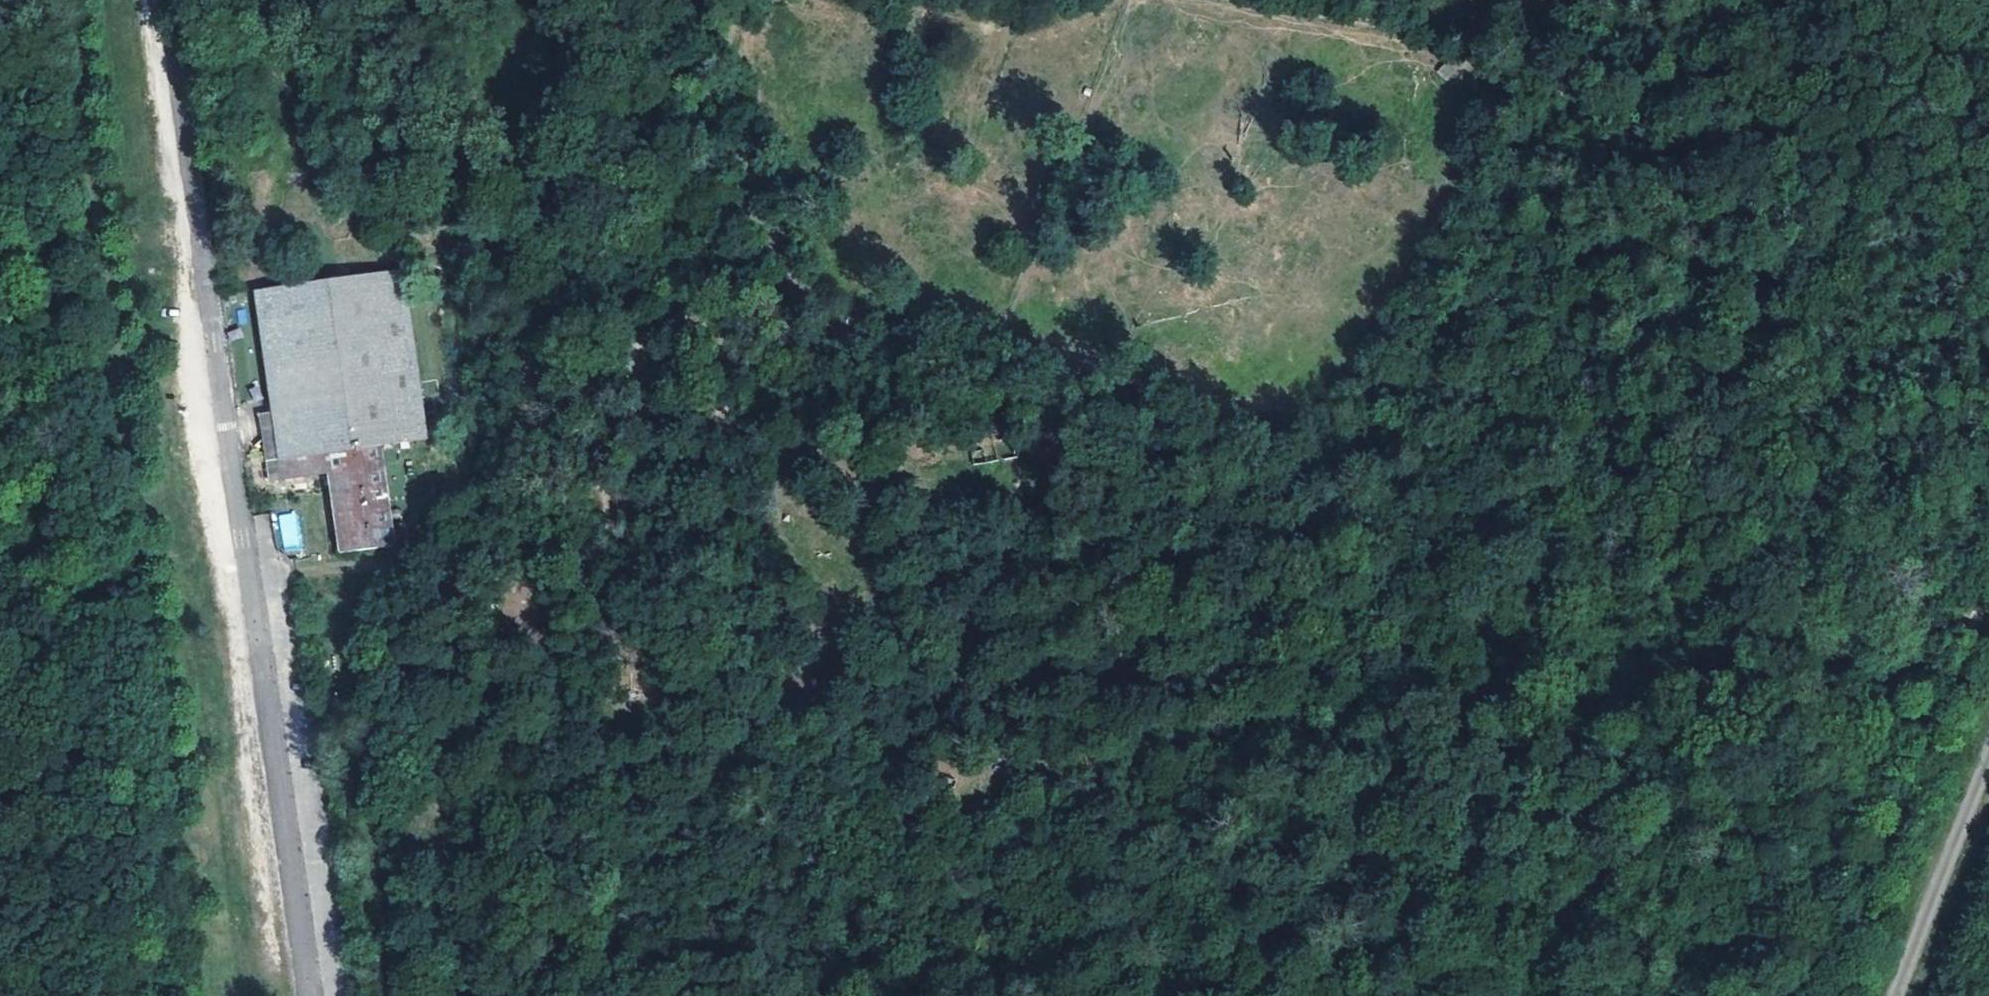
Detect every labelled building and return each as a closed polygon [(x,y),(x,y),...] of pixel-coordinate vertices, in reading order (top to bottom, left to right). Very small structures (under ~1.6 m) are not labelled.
[(405,268),(253,291),(270,412),(272,421),(279,477),(327,472),(339,551),(396,544),(384,445),(429,438),(405,268)] [(272,421),(270,412),(260,413),(267,460),(270,478),(279,477),(272,421)] [(295,511),(277,514),(285,555),(303,551),(295,511)]
